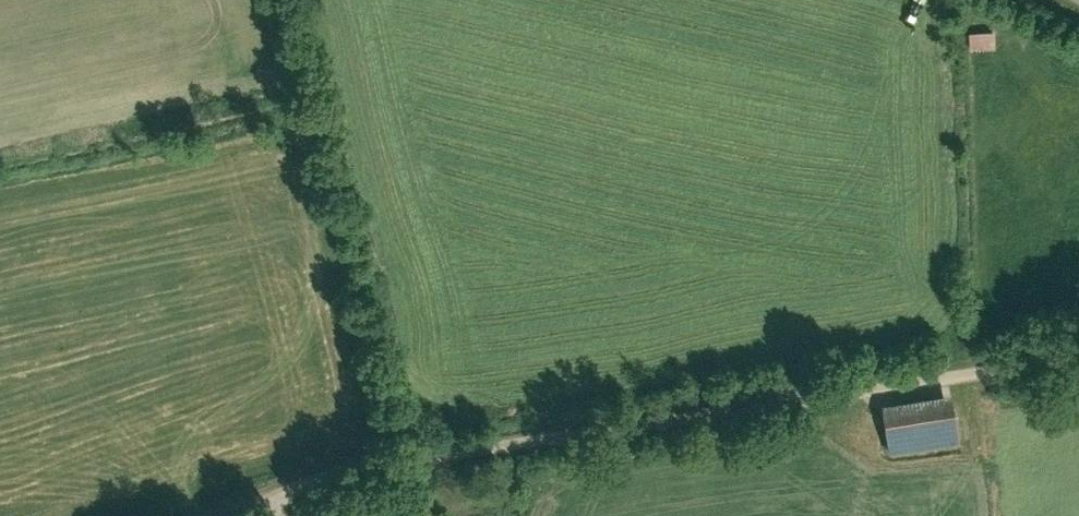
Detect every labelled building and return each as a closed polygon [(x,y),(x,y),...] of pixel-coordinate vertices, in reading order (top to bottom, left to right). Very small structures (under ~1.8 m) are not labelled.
[(967,46),(994,44),(994,29),(966,30),(967,46)] [(953,435),(946,393),(877,404),(884,446),(953,435)]
